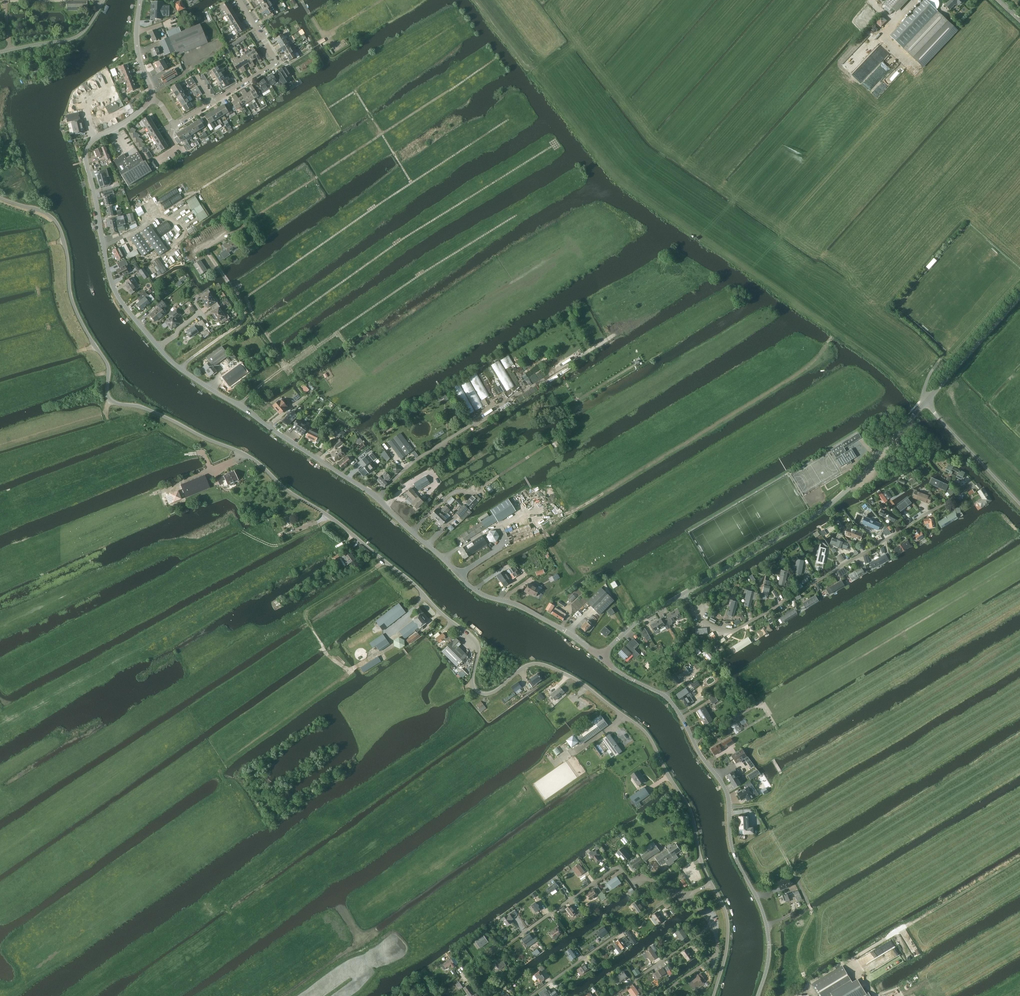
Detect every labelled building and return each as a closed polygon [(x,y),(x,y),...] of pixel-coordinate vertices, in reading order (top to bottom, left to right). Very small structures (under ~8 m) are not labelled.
[(886,2),(896,11),(905,0),(888,0),(886,2)] [(945,5),(950,10),(955,4),(956,5),(957,3),(959,5),(963,0),(950,0),(945,5)] [(179,10),(185,8),(184,5),(183,6),(181,1),(175,4),(178,11),(179,10)] [(261,12),(272,6),(269,1),(262,6),(264,8),(260,10),(261,12)] [(162,6),(162,3),(153,2),(153,5),(151,5),(151,9),(153,9),(152,10),(164,11),(165,6),(162,6)] [(223,11),(233,5),(232,3),(229,5),(227,2),(220,6),(223,11)] [(233,5),(223,11),(225,16),(233,11),(231,8),(234,7),(233,5)] [(272,6),(261,12),(263,15),(266,12),(268,15),(269,14),(271,17),(276,13),(275,11),(275,10),(272,6)] [(164,15),(164,11),(152,10),(152,12),(151,12),(151,16),(152,16),(152,18),(161,19),(161,15),(164,15)] [(233,11),(225,16),(228,20),(239,14),(237,12),(234,14),(233,11)] [(938,12),(903,48),(923,67),(958,30),(938,12)] [(239,14),(228,20),(231,25),(238,20),(237,18),(240,16),(239,14)] [(881,26),(887,21),(881,14),(875,20),(881,26)] [(238,20),(231,25),(234,29),(244,23),(243,21),(240,23),(238,20)] [(244,23),(234,29),(237,34),(244,30),(242,27),(245,25),(244,23)] [(169,37),(175,51),(176,55),(207,42),(199,24),(177,33),(175,28),(166,31),(169,37)] [(153,41),(159,38),(155,30),(149,33),(153,41)] [(285,32),(271,41),(273,43),(277,41),(278,43),(284,40),(288,37),(286,35),(287,35),(285,32)] [(165,55),(174,51),(175,51),(169,37),(159,41),(165,55)] [(284,40),(278,43),(280,45),(276,48),(277,50),(291,41),(290,39),(289,40),(288,37),(284,40)] [(291,41),(277,50),(278,52),(282,49),(284,52),(291,47),(289,45),(292,43),(291,41)] [(159,53),(162,52),(160,47),(158,48),(157,47),(151,50),(154,56),(160,54),(159,53)] [(250,52),(254,59),(257,57),(259,62),(261,60),(253,47),(251,48),(252,50),(250,52)] [(291,47),(284,52),(285,54),(281,57),(282,59),(284,58),(296,50),(295,48),(292,50),(291,47)] [(296,50),(284,58),(282,59),(283,60),(288,58),(289,60),(296,56),(298,58),(300,56),(296,50)] [(254,59),(250,52),(247,54),(246,51),(244,52),(252,66),(254,65),(252,61),(254,59)] [(252,66),(244,52),(242,53),(243,56),(241,57),(246,64),(248,63),(251,67),(252,66)] [(235,58),(244,71),(246,70),(243,66),(246,64),(241,57),(239,59),(237,56),(235,58)] [(165,65),(168,64),(165,58),(155,63),(160,71),(167,67),(165,65)] [(244,71),(235,58),(233,59),(235,61),(232,63),(237,70),(239,68),(242,72),(244,71)] [(122,73),(128,70),(126,64),(117,68),(118,70),(121,70),(122,73)] [(211,77),(223,69),(222,67),(220,69),(218,66),(211,71),(212,73),(210,75),(211,77)] [(279,76),(283,84),(286,82),(284,79),(290,75),(285,66),(278,70),(281,75),(279,76)] [(164,83),(177,75),(173,69),(160,77),(164,83)] [(216,79),(223,75),(222,72),(224,71),(223,69),(211,77),(212,78),(214,77),(216,79)] [(128,70),(122,73),(124,79),(131,77),(128,70)] [(271,85),(275,83),(276,85),(281,81),(276,75),(274,77),(272,74),(266,78),(268,81),(271,85)] [(223,75),(216,79),(218,82),(216,82),(218,85),(229,78),(227,76),(225,77),(223,75)] [(131,77),(124,79),(127,85),(133,83),(131,77)] [(227,81),(230,79),(229,78),(218,85),(219,86),(220,85),(222,88),(229,83),(227,81)] [(271,85),(268,81),(265,82),(264,79),(258,83),(261,87),(259,89),(262,94),(272,87),(271,85)] [(133,83),(127,85),(128,89),(126,90),(127,92),(136,89),(133,83)] [(174,92),(181,88),(178,83),(171,87),(174,92)] [(257,88),(254,90),(251,85),(249,86),(252,90),(249,92),(254,99),(256,97),(258,100),(262,97),(257,88)] [(182,87),(181,88),(174,92),(177,97),(186,91),(185,89),(184,89),(182,87)] [(254,99),(249,92),(247,93),(244,89),(243,90),(251,104),(253,103),(251,101),(254,99)] [(251,104),(243,90),(241,91),(243,95),(241,97),(245,104),(248,103),(249,105),(251,104)] [(180,102),(187,97),(186,95),(188,94),(186,91),(177,97),(180,102)] [(245,104),(241,97),(238,98),(236,94),(234,95),(242,109),(244,108),(243,106),(245,104)] [(242,109),(234,95),(232,96),(235,101),(232,102),(237,110),(239,108),(240,110),(242,109)] [(182,106),(190,102),(187,97),(180,102),(182,106)] [(109,114),(119,108),(115,101),(105,107),(109,114)] [(190,102),(182,106),(185,111),(192,106),(190,102)] [(219,107),(223,115),(226,113),(227,115),(232,112),(229,107),(226,108),(224,104),(219,107)] [(223,115),(219,107),(214,110),(219,118),(223,115)] [(219,118),(214,110),(209,113),(214,120),(219,118)] [(75,129),(73,129),(74,134),(84,132),(83,128),(82,128),(82,125),(83,125),(82,120),(79,121),(79,119),(80,119),(78,113),(66,115),(68,121),(73,120),(74,122),(73,122),(75,129)] [(214,120),(209,113),(205,116),(207,120),(205,121),(209,127),(213,125),(211,122),(214,120)] [(146,125),(152,121),(149,116),(142,120),(140,121),(143,126),(145,125),(146,125)] [(194,122),(199,130),(206,125),(204,122),(202,123),(200,119),(194,122)] [(148,130),(155,126),(152,121),(146,125),(145,125),(145,126),(143,127),(145,129),(146,128),(148,130)] [(190,125),(195,133),(199,130),(194,122),(190,125)] [(195,133),(190,125),(185,128),(190,135),(195,133)] [(155,126),(148,130),(150,133),(148,134),(150,137),(158,131),(155,126)] [(190,135),(185,128),(181,131),(185,138),(190,135)] [(155,141),(161,136),(158,131),(150,137),(151,139),(153,138),(155,141)] [(188,143),(185,138),(181,131),(176,134),(181,141),(183,140),(186,145),(188,143)] [(156,147),(165,142),(161,136),(155,141),(156,143),(154,145),(156,147)] [(165,142),(156,147),(157,149),(159,148),(161,151),(168,147),(165,142)] [(106,159),(109,158),(107,151),(103,153),(101,148),(95,150),(98,157),(104,155),(106,159)] [(128,185),(151,171),(152,171),(148,165),(145,160),(145,161),(143,162),(141,158),(142,158),(138,151),(126,158),(124,154),(113,160),(118,167),(120,171),(119,171),(124,178),(128,185)] [(148,165),(152,171),(157,168),(153,162),(148,165)] [(107,169),(99,171),(100,174),(98,175),(100,179),(99,180),(100,186),(108,184),(106,177),(109,176),(107,169)] [(109,194),(114,193),(113,188),(102,192),(104,196),(105,196),(105,197),(104,198),(106,206),(112,204),(110,196),(110,197),(109,194)] [(165,208),(183,198),(177,188),(159,198),(165,208)] [(186,201),(199,222),(208,216),(195,196),(186,201)] [(141,205),(135,208),(139,216),(145,213),(141,205)] [(124,214),(126,223),(135,221),(133,212),(124,214)] [(124,220),(121,221),(116,221),(115,217),(109,219),(110,227),(124,224),(125,224),(124,220)] [(168,220),(156,227),(161,235),(172,228),(168,220)] [(125,229),(124,224),(110,227),(112,234),(119,233),(118,231),(125,229)] [(168,250),(165,246),(150,225),(141,231),(159,256),(168,250)] [(143,256),(151,250),(139,233),(130,239),(143,256)] [(228,252),(237,247),(232,241),(227,244),(226,242),(223,244),(226,249),(220,253),(224,259),(230,255),(228,252)] [(126,244),(121,247),(128,259),(139,254),(136,249),(130,252),(126,244)] [(117,260),(123,257),(119,247),(112,250),(117,260)] [(158,258),(154,260),(157,265),(154,268),(157,272),(164,268),(158,258)] [(929,269),(937,261),(934,258),(926,267),(929,269)] [(125,266),(127,264),(125,259),(117,263),(120,268),(116,270),(120,276),(128,272),(125,266)] [(200,275),(207,270),(200,260),(193,265),(200,275)] [(132,277),(125,282),(127,284),(125,285),(131,294),(137,290),(132,282),(134,280),(132,277)] [(204,303),(212,297),(209,293),(210,292),(208,289),(202,293),(204,296),(201,298),(204,303)] [(141,310),(141,309),(150,303),(146,299),(149,296),(145,292),(139,297),(141,300),(136,304),(141,310)] [(212,308),(218,304),(216,301),(215,302),(212,297),(204,303),(207,307),(210,305),(212,308)] [(163,308),(166,306),(162,301),(156,305),(158,307),(155,310),(150,315),(155,321),(161,316),(162,316),(165,314),(162,311),(164,309),(163,308)] [(222,312),(219,307),(220,307),(218,304),(212,308),(214,310),(211,313),(214,317),(222,312)] [(181,314),(177,309),(169,315),(171,317),(166,322),(171,329),(179,323),(174,318),(175,317),(177,317),(181,314)] [(222,312),(214,317),(217,322),(220,320),(222,323),(229,317),(227,314),(226,315),(223,311),(222,312)] [(196,329),(205,324),(202,320),(194,326),(186,331),(188,334),(187,335),(189,337),(190,338),(198,332),(196,329)] [(237,363),(240,361),(233,353),(230,355),(237,363)] [(211,361),(203,367),(208,374),(216,368),(224,361),(220,355),(211,362),(211,361)] [(501,359),(505,368),(514,364),(510,355),(501,359)] [(500,359),(492,363),(507,390),(514,386),(500,359)] [(239,364),(223,377),(229,386),(246,373),(239,364)] [(462,383),(475,410),(488,403),(485,397),(489,395),(478,373),(470,377),(470,379),(462,383)] [(300,386),(305,393),(309,389),(305,383),(300,386)] [(468,414),(476,410),(468,395),(466,396),(460,384),(454,387),(468,414)] [(496,394),(502,392),(499,386),(493,388),(496,394)] [(437,396),(440,403),(448,399),(446,393),(437,396)] [(279,402),(278,400),(273,405),(275,407),(275,408),(275,409),(276,410),(277,410),(278,410),(280,413),(285,408),(284,407),(286,405),(281,400),(279,402)] [(283,420),(282,421),(287,424),(296,416),(293,410),(292,411),(290,412),(290,411),(286,413),(287,414),(286,415),(285,417),(284,418),(283,419),(283,420)] [(298,432),(304,424),(300,421),(296,418),(292,424),(294,425),(292,428),(298,432)] [(304,424),(298,432),(302,435),(306,430),(307,431),(308,428),(307,428),(308,427),(304,424)] [(346,433),(338,427),(334,432),(339,437),(340,436),(342,437),(346,433)] [(315,442),(319,434),(315,432),(316,431),(310,428),(306,437),(315,442)] [(852,448),(847,451),(844,448),(862,437),(859,433),(831,449),(836,458),(835,458),(840,466),(847,462),(848,464),(852,462),(851,460),(857,456),(852,448)] [(401,459),(413,450),(400,434),(389,443),(401,459)] [(332,444),(335,448),(342,443),(339,439),(332,444)] [(552,448),(556,453),(560,451),(557,445),(552,448)] [(341,457),(344,455),(339,448),(333,452),(331,453),(331,454),(330,455),(335,461),(340,457),(341,457)] [(371,452),(362,460),(363,459),(367,465),(364,467),(359,471),(363,476),(368,472),(368,473),(374,468),(371,465),(374,462),(377,459),(371,452)] [(347,456),(338,464),(343,468),(351,461),(347,456)] [(396,463),(391,468),(397,473),(401,468),(396,463)] [(965,473),(948,464),(945,471),(962,480),(965,473)] [(234,471),(217,479),(220,485),(223,483),(224,486),(229,484),(229,485),(231,486),(233,485),(234,483),(233,482),(238,480),(234,471)] [(387,483),(392,478),(385,472),(381,476),(376,480),(383,487),(387,483)] [(186,497),(209,487),(205,475),(181,485),(186,497)] [(930,484),(946,491),(948,485),(932,478),(930,484)] [(416,484),(413,486),(416,490),(419,487),(420,488),(425,482),(422,479),(417,485),(416,484)] [(416,509),(423,502),(420,499),(414,492),(411,488),(406,493),(414,501),(411,504),(416,509)] [(974,504),(978,511),(993,501),(982,488),(977,492),(982,498),(974,504)] [(178,490),(170,494),(173,502),(182,499),(178,490)] [(912,498),(930,504),(932,498),(915,491),(912,498)] [(887,492),(883,495),(887,500),(891,497),(887,492)] [(464,505),(468,509),(470,511),(481,499),(476,495),(474,497),(472,496),(464,505)] [(450,505),(455,500),(452,497),(447,502),(450,505)] [(516,509),(522,506),(517,498),(515,500),(513,497),(509,499),(516,509)] [(457,498),(455,500),(462,506),(464,503),(457,498)] [(897,507),(901,512),(911,503),(907,499),(897,507)] [(515,512),(507,500),(490,510),(493,515),(489,517),(487,513),(479,519),(481,522),(465,532),(464,530),(459,533),(465,541),(497,521),(498,522),(515,512)] [(456,513),(460,518),(468,509),(464,505),(456,513)] [(436,520),(447,508),(445,506),(441,510),(442,511),(440,513),(436,510),(431,515),(436,520)] [(447,508),(436,520),(442,525),(447,520),(443,516),(445,514),(446,514),(450,510),(447,508)] [(881,509),(879,516),(894,522),(897,516),(881,509)] [(938,522),(942,529),(959,519),(954,512),(938,522)] [(865,517),(863,523),(878,529),(880,524),(865,517)] [(935,518),(924,519),(924,524),(929,524),(929,527),(935,527),(935,518)] [(510,545),(533,537),(529,525),(512,531),(511,527),(505,530),(510,545)] [(886,535),(891,532),(887,526),(882,528),(886,535)] [(860,538),(862,533),(848,527),(846,533),(860,538)] [(914,536),(917,541),(924,536),(921,531),(920,532),(918,528),(913,532),(916,535),(914,536)] [(498,535),(498,533),(497,533),(497,532),(496,531),(494,530),(493,529),(491,530),(490,530),(489,531),(488,531),(487,532),(487,533),(487,534),(487,535),(487,536),(488,538),(489,539),(490,540),(491,540),(492,540),(493,540),(494,540),(495,540),(496,539),(497,538),(497,537),(498,536),(498,535)] [(466,546),(459,550),(465,559),(472,554),(471,554),(487,543),(482,536),(466,546)] [(916,543),(919,548),(927,541),(925,537),(916,543)] [(848,544),(832,538),(831,544),(847,550),(848,544)] [(892,551),(897,558),(913,547),(908,540),(892,551)] [(820,547),(816,562),(823,564),(826,549),(821,547),(820,547)] [(349,554),(347,552),(340,556),(338,554),(332,558),(334,562),(339,559),(344,566),(355,559),(351,553),(349,554)] [(836,557),(840,562),(844,559),(841,554),(836,557)] [(870,563),(873,570),(888,562),(885,555),(879,558),(875,561),(870,563)] [(501,581),(516,570),(513,566),(507,570),(509,573),(506,575),(504,571),(497,576),(501,581)] [(848,573),(844,567),(840,570),(844,576),(848,573)] [(848,575),(852,582),(865,574),(862,567),(848,575)] [(516,570),(501,581),(504,586),(511,581),(508,578),(511,576),(513,579),(519,574),(516,570)] [(789,571),(781,570),(778,586),(786,587),(789,571)] [(825,588),(829,597),(845,587),(841,579),(825,588)] [(771,582),(765,581),(762,596),(769,598),(771,582)] [(535,597),(538,593),(539,590),(529,584),(525,591),(535,597)] [(588,602),(600,614),(614,600),(602,587),(588,602)] [(754,593),(748,591),(745,607),(750,608),(752,600),(754,593)] [(802,603),(806,610),(819,602),(815,596),(802,603)] [(737,602),(731,600),(728,615),(734,617),(737,602)] [(382,630),(406,612),(399,603),(375,621),(382,630)] [(551,612),(555,606),(550,603),(546,610),(551,612)] [(563,620),(566,614),(556,608),(552,614),(563,620)] [(666,619),(670,626),(673,624),(672,622),(678,619),(679,620),(683,618),(678,609),(667,615),(669,618),(666,619)] [(780,618),(783,623),(798,615),(795,609),(780,618)] [(417,632),(423,628),(422,626),(426,622),(420,614),(412,620),(413,621),(399,631),(405,639),(413,633),(415,631),(416,632),(406,640),(409,644),(420,635),(417,632)] [(670,626),(666,619),(663,621),(661,619),(651,625),(656,634),(660,631),(659,630),(666,626),(667,629),(671,627),(670,626)] [(590,625),(592,623),(589,620),(587,622),(582,627),(586,632),(591,626),(590,625)] [(757,633),(760,638),(774,630),(771,625),(757,633)] [(606,636),(610,631),(605,627),(601,632),(606,636)] [(645,628),(643,630),(641,631),(647,641),(651,638),(645,628)] [(454,637),(453,637),(450,633),(446,637),(443,633),(435,638),(439,643),(444,639),(445,641),(447,640),(448,642),(452,640),(454,637)] [(380,651),(390,644),(383,634),(369,643),(373,648),(376,646),(380,651)] [(399,637),(394,640),(394,646),(400,649),(404,645),(404,640),(399,637)] [(461,643),(457,640),(456,638),(453,641),(452,640),(441,651),(457,666),(467,656),(458,646),(461,643)] [(633,638),(633,639),(619,653),(625,660),(631,654),(636,658),(640,654),(634,649),(639,644),(633,638)] [(747,638),(734,646),(737,651),(750,643),(747,638)] [(714,644),(713,645),(717,650),(721,647),(719,644),(720,643),(719,641),(714,644)] [(366,655),(366,654),(366,653),(365,651),(364,650),(363,650),(362,649),(361,649),(360,649),(359,650),(357,651),(356,652),(355,653),(355,654),(355,655),(355,657),(356,658),(356,659),(358,660),(359,661),(360,661),(362,661),(363,660),(365,659),(365,658),(366,657),(366,655)] [(704,656),(707,661),(712,657),(709,652),(704,656)] [(363,673),(381,661),(378,656),(360,668),(363,673)] [(457,673),(462,678),(467,672),(462,667),(457,673)] [(671,677),(676,684),(680,682),(679,680),(689,672),(685,667),(675,675),(675,674),(671,677)] [(530,680),(529,681),(533,686),(534,685),(535,685),(538,683),(543,679),(538,672),(533,676),(529,678),(530,680)] [(697,681),(691,685),(689,683),(687,684),(688,686),(677,694),(680,698),(681,697),(687,706),(694,701),(690,696),(692,695),(690,692),(700,685),(697,681)] [(512,687),(515,692),(522,687),(518,682),(512,687)] [(565,692),(561,687),(555,692),(555,691),(551,695),(556,700),(565,692)] [(715,695),(709,699),(713,704),(718,701),(715,695)] [(480,712),(486,708),(481,701),(476,704),(479,709),(478,709),(480,712)] [(705,725),(713,720),(704,707),(697,711),(705,725)] [(590,723),(578,732),(574,735),(567,740),(572,747),(579,742),(580,743),(602,728),(607,724),(600,715),(595,718),(595,719),(590,723)] [(736,733),(742,730),(737,721),(731,724),(736,733)] [(616,757),(622,752),(610,735),(603,739),(616,757)] [(722,750),(727,747),(734,743),(731,738),(719,745),(719,744),(711,749),(715,755),(722,750)] [(737,763),(747,757),(742,749),(732,755),(737,763)] [(757,770),(748,775),(751,780),(758,775),(760,774),(757,768),(755,768),(757,770)] [(731,782),(740,776),(735,769),(727,774),(731,782)] [(638,786),(645,781),(638,770),(631,775),(638,786)] [(740,776),(731,782),(735,787),(741,784),(738,780),(741,778),(740,776)] [(642,805),(639,802),(650,794),(645,787),(630,797),(635,805),(635,804),(638,808),(642,805)] [(749,794),(745,787),(737,792),(741,799),(745,796),(748,802),(754,798),(752,795),(752,794),(751,793),(749,794)] [(740,817),(740,829),(739,829),(740,833),(744,833),(753,833),(752,828),(748,828),(748,816),(740,817)] [(645,861),(660,851),(654,842),(639,852),(645,861)] [(675,862),(674,861),(679,858),(676,854),(681,851),(676,843),(655,857),(661,865),(666,862),(669,866),(675,862)] [(630,856),(622,847),(617,852),(620,857),(621,856),(625,861),(630,856)] [(593,850),(589,853),(590,855),(594,859),(597,863),(601,860),(598,855),(600,854),(597,850),(594,852),(593,850)] [(638,857),(631,862),(632,863),(635,867),(643,861),(640,857),(640,856),(638,857)] [(657,871),(659,866),(656,861),(650,862),(648,866),(651,871),(657,871)] [(579,877),(585,872),(579,863),(572,868),(579,877)] [(617,876),(608,882),(613,888),(621,882),(617,876)] [(778,882),(781,889),(792,885),(790,878),(778,882)] [(683,888),(688,885),(684,879),(679,882),(683,888)] [(556,882),(546,890),(548,894),(559,886),(556,882)] [(592,900),(598,896),(598,893),(595,889),(593,889),(587,893),(586,896),(589,899),(592,900)] [(794,892),(798,901),(803,899),(799,890),(794,892)] [(539,904),(537,901),(531,905),(536,912),(543,908),(540,903),(539,904)] [(638,913),(644,909),(638,901),(632,904),(638,913)] [(571,905),(565,909),(572,917),(577,913),(571,905)] [(658,924),(662,921),(663,920),(657,912),(652,916),(658,924)] [(513,919),(510,914),(508,915),(502,919),(504,922),(505,922),(507,924),(512,921),(511,920),(513,919)] [(682,928),(675,933),(681,941),(687,936),(683,931),(686,929),(683,925),(681,927),(682,928)] [(555,938),(563,933),(558,926),(550,932),(555,938)] [(601,938),(609,933),(604,926),(597,931),(601,938)] [(526,944),(534,939),(531,935),(530,934),(522,939),(526,944)] [(480,948),(489,942),(484,935),(475,941),(480,948)] [(628,937),(633,945),(637,942),(632,935),(628,937)] [(622,949),(627,946),(621,938),(614,942),(617,946),(618,945),(622,949)] [(571,961),(578,956),(572,948),(565,952),(571,961)] [(651,962),(658,957),(652,948),(645,953),(651,962)] [(687,961),(693,957),(687,949),(681,953),(687,961)] [(444,964),(442,965),(445,970),(447,968),(451,965),(453,968),(456,965),(451,958),(443,964),(444,964)] [(502,961),(500,958),(495,962),(500,970),(506,965),(503,961),(502,961)] [(581,975),(590,969),(586,963),(577,970),(581,975)] [(812,984),(819,995),(871,995),(868,992),(866,993),(858,980),(856,981),(853,983),(842,966),(814,983),(812,984)] [(657,979),(667,973),(663,967),(653,974),(657,979)] [(540,983),(546,979),(540,970),(534,974),(540,983)] [(621,983),(629,977),(624,970),(617,976),(621,983)] [(698,975),(692,979),(697,987),(700,985),(702,987),(705,984),(698,975)] [(475,992),(469,984),(463,988),(469,995),(470,995),(475,992)] [(640,994),(635,986),(628,990),(632,995),(636,995),(640,994)] [(669,991),(673,995),(678,995),(673,989),(675,988),(674,987),(669,991)]
